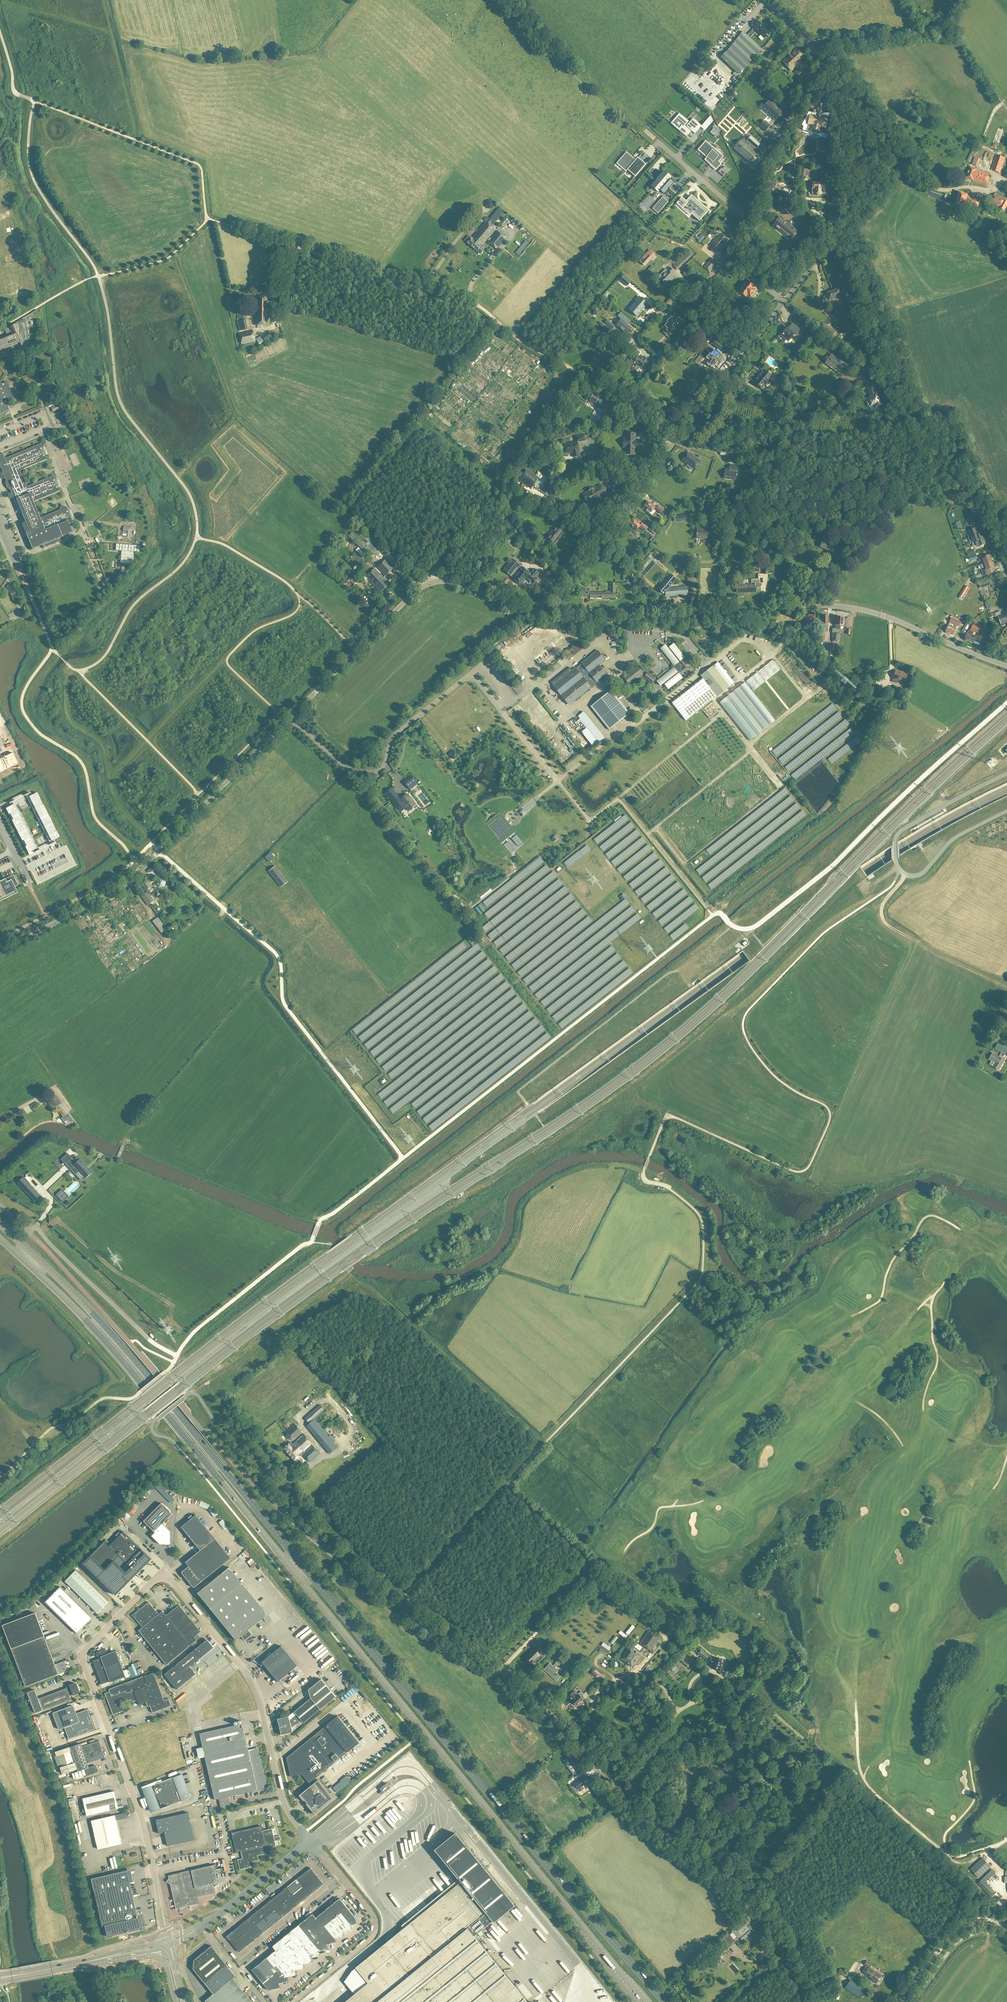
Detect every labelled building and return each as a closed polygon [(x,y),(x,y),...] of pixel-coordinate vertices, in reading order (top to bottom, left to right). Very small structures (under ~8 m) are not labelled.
[(769,33),(758,21),(752,27),(764,38),(769,33)] [(738,74),(762,49),(750,38),(754,34),(751,31),(747,35),(743,32),(738,37),(739,37),(734,42),(734,43),(730,47),(731,48),(721,57),(738,74)] [(801,79),(810,70),(804,63),(802,65),(799,63),(805,58),(796,49),(782,62),(791,71),(795,67),(797,69),(795,72),(801,79)] [(762,108),(775,120),(782,112),(769,100),(762,108)] [(826,131),(828,115),(821,115),(821,113),(817,113),(817,114),(809,114),(804,125),(806,125),(805,129),(808,132),(812,127),(826,131)] [(709,126),(713,121),(710,115),(705,122),(709,126)] [(671,122),(671,123),(686,137),(688,136),(687,135),(691,130),(692,131),(695,134),(700,127),(701,126),(693,119),(690,122),(689,121),(688,122),(681,116),(674,124),(671,122)] [(764,121),(759,126),(766,131),(770,126),(764,121)] [(738,151),(737,151),(750,162),(750,161),(756,154),(756,155),(752,151),(755,148),(756,149),(761,144),(751,136),(750,137),(749,137),(747,140),(746,141),(744,144),(743,144),(741,147),(740,148),(738,151)] [(641,142),(647,145),(650,140),(644,137),(641,142)] [(713,151),(715,148),(706,141),(701,146),(698,150),(706,157),(705,160),(709,163),(716,170),(721,164),(719,162),(722,159),(713,151)] [(618,161),(635,176),(645,164),(638,158),(636,160),(626,152),(618,161)] [(1000,173),(1005,157),(996,154),(991,170),(1000,173)] [(987,185),(991,174),(980,170),(980,168),(977,168),(977,169),(970,166),(966,177),(987,185)] [(663,172),(651,185),(658,192),(660,190),(664,194),(673,183),(669,179),(667,178),(669,176),(663,172)] [(824,193),(825,186),(825,183),(812,182),(812,189),(812,193),(815,193),(815,194),(817,194),(817,195),(819,195),(820,194),(821,194),(822,193),(824,193)] [(978,206),(980,200),(967,196),(968,195),(966,195),(966,194),(960,192),(956,204),(967,208),(967,207),(971,208),(973,204),(978,206)] [(1006,205),(1006,199),(995,193),(990,202),(1005,209),(1006,205)] [(682,197),(676,203),(683,208),(682,209),(690,216),(691,214),(692,213),(695,216),(694,216),(699,221),(705,215),(700,211),(703,208),(705,209),(705,208),(706,207),(692,195),(690,196),(686,201),(682,197)] [(662,197),(652,209),(658,213),(666,204),(664,203),(666,201),(662,197)] [(485,208),(493,210),(494,203),(487,201),(485,208)] [(791,237),(796,231),(780,217),(773,225),(780,231),(781,229),(791,237)] [(21,248),(15,220),(0,223),(0,253),(21,248)] [(480,238),(490,226),(493,223),(490,220),(487,223),(486,222),(472,239),(468,236),(465,241),(468,244),(471,247),(475,242),(476,242),(478,239),(480,240),(481,239),(480,238)] [(480,254),(485,248),(482,246),(488,239),(489,237),(495,230),(490,226),(480,238),(481,239),(480,240),(478,239),(476,242),(475,242),(471,247),(480,254)] [(496,250),(505,239),(498,232),(488,243),(496,250)] [(729,240),(721,233),(720,233),(719,233),(718,235),(718,236),(711,245),(719,252),(729,240)] [(698,234),(690,243),(695,247),(703,238),(698,234)] [(650,250),(640,261),(644,265),(654,254),(650,250)] [(676,270),(692,255),(688,251),(672,266),(676,270)] [(692,258),(699,265),(705,258),(699,251),(692,258)] [(711,271),(717,263),(712,259),(706,267),(711,271)] [(672,274),(674,272),(669,267),(667,270),(666,269),(656,279),(662,284),(664,282),(666,284),(669,281),(669,282),(674,277),(673,276),(672,274)] [(619,279),(627,286),(631,281),(623,275),(619,279)] [(755,290),(752,288),(754,286),(748,280),(739,292),(745,297),(747,294),(750,296),(755,290)] [(845,296),(842,289),(840,290),(839,288),(833,291),(836,299),(845,296)] [(836,299),(833,291),(827,293),(828,295),(825,296),(823,298),(824,300),(826,304),(836,299)] [(270,325),(270,302),(269,302),(269,296),(256,296),(255,307),(255,309),(254,325),(270,325)] [(643,310),(644,308),(648,304),(641,298),(637,302),(635,300),(635,301),(636,301),(634,303),(629,309),(637,316),(643,310)] [(617,326),(626,334),(631,328),(626,323),(629,319),(621,312),(618,316),(622,320),(617,326)] [(671,334),(682,323),(683,324),(686,320),(681,315),(678,318),(675,315),(672,319),(671,318),(668,321),(669,322),(665,326),(668,328),(667,330),(671,334)] [(248,328),(246,319),(237,321),(239,330),(248,328)] [(25,336),(28,335),(27,335),(25,330),(27,329),(27,328),(26,329),(23,322),(25,321),(25,320),(6,331),(7,331),(8,334),(9,336),(0,340),(0,350),(12,345),(13,347),(12,348),(13,351),(13,352),(28,348),(27,348),(25,342),(28,341),(27,341),(25,336)] [(615,326),(608,320),(605,323),(612,329),(615,326)] [(796,336),(800,330),(792,323),(788,329),(787,328),(781,335),(788,341),(794,334),(796,336)] [(810,324),(806,328),(812,333),(815,328),(810,324)] [(836,331),(832,329),(825,324),(821,329),(832,337),(836,331)] [(255,341),(253,330),(239,333),(241,344),(255,341)] [(261,336),(264,342),(273,337),(269,331),(261,336)] [(723,345),(715,339),(712,343),(719,350),(723,345)] [(662,351),(658,347),(652,353),(657,357),(662,351)] [(720,363),(724,358),(719,354),(720,353),(718,351),(717,352),(714,350),(711,354),(708,357),(704,358),(701,361),(705,364),(709,363),(713,366),(715,363),(718,365),(719,365),(720,365),(721,363),(720,363)] [(603,361),(599,357),(600,356),(602,358),(604,355),(600,352),(598,354),(597,353),(592,359),(599,364),(600,362),(601,363),(603,361)] [(845,364),(832,354),(826,363),(839,373),(845,364)] [(641,367),(644,363),(643,362),(646,359),(644,357),(641,359),(637,355),(631,361),(630,359),(627,362),(629,364),(627,366),(628,367),(630,370),(631,369),(632,370),(634,368),(636,371),(640,366),(641,367)] [(762,388),(770,380),(768,378),(771,375),(764,370),(754,382),(762,388)] [(9,410),(6,403),(8,403),(7,401),(14,398),(7,382),(2,384),(1,380),(0,381),(0,399),(0,400),(0,413),(9,410)] [(871,397),(870,397),(870,398),(866,399),(869,406),(873,405),(876,404),(876,406),(881,405),(877,393),(876,393),(873,386),(867,388),(871,397)] [(608,404),(604,402),(604,401),(593,394),(588,402),(602,410),(605,405),(606,406),(605,409),(614,415),(617,409),(608,403),(608,404)] [(52,414),(59,411),(57,407),(46,411),(48,416),(49,416),(51,421),(54,419),(52,414)] [(636,449),(636,439),(635,439),(636,433),(625,433),(625,437),(623,437),(623,448),(625,448),(625,454),(635,455),(635,449),(636,449)] [(580,455),(578,445),(580,442),(580,441),(586,440),(584,434),(576,436),(577,442),(564,444),(566,451),(564,454),(567,456),(568,456),(570,453),(572,453),(573,457),(580,455)] [(60,491),(53,475),(27,486),(20,470),(47,459),(40,444),(5,458),(3,453),(0,455),(0,465),(6,480),(6,481),(6,482),(6,483),(6,484),(6,485),(6,486),(7,486),(7,487),(8,488),(9,489),(10,490),(13,496),(20,513),(21,513),(26,523),(29,532),(26,533),(32,549),(42,544),(44,548),(43,548),(64,540),(64,539),(62,536),(72,532),(68,523),(72,522),(72,523),(73,522),(67,507),(62,505),(61,504),(61,505),(59,510),(40,518),(33,502),(60,491)] [(693,468),(695,469),(701,461),(699,460),(689,452),(683,460),(688,464),(689,463),(693,467),(693,468)] [(734,480),(735,480),(735,479),(736,477),(738,466),(730,464),(729,468),(729,470),(726,469),(724,478),(732,479),(734,480)] [(673,468),(666,475),(669,477),(676,471),(673,468)] [(536,481),(531,478),(533,475),(527,470),(523,475),(524,476),(522,479),(525,482),(524,483),(531,488),(536,481)] [(540,475),(541,473),(537,472),(535,476),(538,477),(536,484),(541,486),(544,477),(540,475)] [(613,479),(612,475),(610,473),(604,476),(604,480),(607,482),(613,479)] [(601,500),(599,496),(606,493),(605,488),(601,485),(595,489),(595,488),(590,488),(587,492),(588,494),(584,496),(585,500),(589,503),(592,501),(594,504),(598,504),(601,500)] [(648,501),(645,506),(648,509),(647,511),(650,513),(651,511),(652,512),(653,510),(654,509),(655,510),(656,511),(660,514),(662,512),(664,510),(658,505),(656,507),(652,504),(648,501)] [(344,522),(349,527),(354,522),(349,517),(344,522)] [(648,528),(637,518),(635,520),(634,519),(630,524),(633,526),(630,530),(634,533),(636,530),(637,530),(639,527),(644,532),(648,528)] [(534,528),(541,531),(545,522),(538,519),(534,528)] [(560,536),(565,530),(558,524),(547,537),(554,543),(560,536)] [(652,525),(649,530),(655,535),(658,530),(652,525)] [(133,526),(123,526),(122,541),(131,542),(133,526)] [(381,550),(358,527),(348,536),(372,559),(381,550)] [(971,536),(968,537),(970,543),(971,543),(973,542),(973,541),(984,538),(982,533),(978,534),(977,532),(978,532),(976,527),(969,530),(970,534),(971,534),(972,536),(971,536)] [(708,539),(708,528),(696,528),(696,538),(708,539)] [(829,551),(833,544),(836,545),(839,540),(835,538),(833,542),(829,540),(830,539),(824,537),(820,547),(829,551)] [(984,538),(973,541),(973,542),(976,549),(984,547),(983,545),(986,544),(984,538)] [(140,546),(117,544),(116,550),(122,551),(121,564),(133,565),(134,552),(140,552),(140,546)] [(657,552),(653,556),(659,561),(662,557),(657,552)] [(970,561),(978,559),(977,555),(978,554),(978,553),(969,557),(970,561)] [(992,560),(989,554),(981,557),(978,558),(979,561),(983,560),(984,563),(992,560)] [(536,576),(539,572),(534,569),(530,573),(522,566),(520,568),(519,567),(520,565),(512,559),(511,560),(509,558),(507,561),(509,563),(504,570),(513,577),(512,578),(521,585),(525,580),(527,581),(528,579),(533,583),(535,581),(535,582),(537,579),(537,578),(536,576)] [(385,560),(377,567),(386,576),(394,568),(385,560)] [(994,566),(992,560),(984,563),(980,564),(982,570),(984,575),(994,572),(993,567),(994,566)] [(381,592),(390,584),(374,568),(366,576),(381,592)] [(667,588),(676,579),(670,574),(658,589),(663,593),(665,591),(666,596),(688,594),(687,587),(667,588)] [(616,598),(616,591),(615,591),(615,583),(610,583),(610,591),(605,591),(605,592),(590,592),(590,589),(584,588),(584,597),(590,597),(590,598),(616,598)] [(761,589),(760,584),(736,585),(737,592),(756,591),(756,589),(761,589)] [(966,585),(959,597),(962,598),(968,587),(966,585)] [(940,611),(947,614),(950,607),(944,603),(940,611)] [(1006,613),(1001,615),(1000,612),(995,614),(997,621),(1000,620),(1001,624),(1002,623),(1002,626),(1006,624),(1005,623),(1006,622),(1006,613)] [(937,621),(934,621),(932,626),(940,629),(944,616),(939,614),(937,621)] [(815,623),(814,615),(806,616),(806,624),(811,624),(812,629),(819,629),(819,624),(818,624),(818,623),(815,623)] [(843,626),(844,617),(836,616),(835,625),(835,629),(839,630),(840,626),(843,626)] [(956,628),(957,625),(959,626),(961,622),(952,618),(950,622),(948,625),(946,631),(946,632),(946,633),(952,635),(952,634),(953,635),(956,628)] [(977,635),(980,628),(982,624),(974,621),(970,630),(968,631),(967,633),(964,639),(970,642),(970,643),(972,643),(973,643),(975,641),(980,643),(982,637),(977,635)] [(570,658),(583,648),(579,642),(566,653),(570,658)] [(680,675),(689,668),(682,659),(684,657),(674,644),(669,647),(668,648),(665,645),(661,648),(673,664),(672,664),(672,665),(671,666),(671,667),(672,668),(672,669),(657,681),(660,685),(664,683),(665,684),(668,689),(682,678),(680,675)] [(590,686),(596,681),(597,682),(606,674),(599,665),(605,660),(597,650),(582,663),(582,664),(576,669),(575,668),(573,670),(570,667),(551,682),(569,704),(591,687),(590,686)] [(773,660),(754,675),(746,681),(753,690),(780,669),(773,660)] [(717,696),(734,682),(718,662),(713,666),(709,669),(701,676),(703,678),(676,699),(690,717),(717,696)] [(645,676),(637,666),(624,677),(630,684),(637,678),(638,679),(644,680),(646,679),(651,683),(655,678),(648,673),(645,676)] [(904,682),(907,674),(896,670),(893,678),(892,681),(896,683),(898,680),(904,682)] [(745,682),(727,696),(719,703),(748,741),(775,719),(745,682)] [(886,690),(879,687),(876,694),(877,694),(876,697),(882,699),(883,696),(884,697),(886,690)] [(630,713),(620,701),(611,690),(591,706),(609,730),(630,713)] [(856,709),(848,715),(852,721),(860,715),(856,709)] [(587,729),(582,733),(593,748),(605,740),(586,715),(579,720),(587,729)] [(455,751),(450,755),(454,759),(459,755),(455,751)] [(18,763),(13,753),(12,753),(0,759),(0,772),(18,763)] [(417,784),(411,776),(404,781),(410,790),(417,784)] [(32,795),(29,797),(51,841),(55,839),(58,837),(56,834),(58,834),(56,831),(55,831),(52,826),(53,825),(52,822),(50,823),(47,817),(49,816),(47,813),(46,814),(43,808),(44,807),(43,804),(42,805),(39,799),(40,798),(38,795),(37,796),(36,793),(32,795)] [(399,805),(402,802),(409,811),(416,805),(408,794),(401,800),(398,796),(394,799),(399,805)] [(13,804),(7,807),(8,810),(7,811),(9,814),(10,813),(13,819),(12,820),(13,823),(14,822),(17,828),(16,829),(18,832),(19,831),(22,837),(20,838),(22,841),(23,840),(26,846),(25,846),(26,849),(28,849),(29,851),(28,852),(29,854),(34,852),(33,849),(36,848),(13,804)] [(504,816),(500,812),(499,813),(485,825),(501,844),(516,831),(504,816)] [(275,857),(273,855),(271,852),(265,857),(270,862),(275,857)] [(276,866),(275,866),(268,871),(281,887),(288,882),(276,866)] [(13,887),(17,886),(12,875),(0,881),(0,898),(15,890),(13,887)] [(152,886),(146,879),(140,884),(146,891),(147,892),(142,896),(149,904),(154,900),(149,894),(151,893),(148,890),(152,886)] [(165,886),(166,882),(164,879),(159,880),(157,883),(160,887),(165,886)] [(158,917),(153,921),(162,933),(165,931),(169,936),(171,934),(167,929),(158,917)] [(1005,1060),(1003,1059),(1005,1055),(1006,1055),(1006,1044),(1000,1039),(995,1048),(1002,1052),(999,1057),(993,1053),(989,1059),(995,1063),(993,1066),(999,1070),(1005,1060)] [(63,1117),(62,1118),(65,1121),(67,1125),(71,1122),(73,1121),(68,1113),(63,1117)] [(68,1153),(61,1159),(66,1164),(70,1160),(74,1164),(70,1168),(80,1180),(84,1177),(85,1178),(92,1172),(80,1159),(76,1162),(68,1153)] [(17,1183),(34,1201),(41,1195),(23,1176),(17,1183)] [(61,1189),(58,1191),(61,1195),(58,1198),(62,1202),(68,1197),(61,1189)] [(309,1423),(324,1410),(320,1405),(305,1418),(309,1423)] [(314,1419),(307,1426),(330,1453),(337,1447),(333,1441),(335,1440),(331,1435),(329,1436),(314,1419)] [(302,1432),(295,1424),(286,1432),(293,1440),(302,1432)] [(303,1451),(312,1444),(304,1434),(292,1445),(291,1444),(292,1443),(291,1442),(290,1443),(290,1442),(283,1448),(294,1461),(302,1454),(310,1462),(320,1453),(313,1445),(304,1453),(303,1451)] [(188,1505),(196,1507),(198,1501),(190,1499),(188,1505)] [(170,1532),(162,1524),(172,1514),(161,1503),(143,1521),(155,1532),(152,1536),(160,1544),(170,1544),(170,1532)] [(190,1520),(181,1527),(200,1550),(185,1562),(189,1566),(184,1569),(184,1574),(194,1587),(201,1582),(231,1558),(196,1515),(193,1517),(191,1515),(188,1517),(190,1520)] [(150,1563),(148,1562),(151,1559),(123,1532),(109,1546),(104,1541),(83,1563),(116,1595),(132,1578),(137,1573),(146,1564),(148,1565),(150,1563)] [(267,1614),(229,1567),(198,1592),(197,1593),(211,1609),(216,1616),(236,1640),(239,1637),(240,1636),(241,1636),(245,1640),(246,1639),(248,1640),(253,1639),(250,1636),(252,1634),(248,1629),(267,1614)] [(108,1602),(76,1570),(65,1581),(96,1612),(97,1613),(100,1610),(108,1602)] [(92,1618),(60,1586),(45,1602),(77,1633),(86,1624),(88,1622),(92,1618)] [(161,1598),(130,1624),(136,1632),(132,1635),(139,1643),(182,1608),(172,1596),(164,1602),(161,1598)] [(55,1664),(35,1612),(2,1625),(11,1649),(25,1686),(68,1670),(64,1661),(55,1664)] [(143,1652),(149,1660),(153,1656),(159,1664),(200,1631),(188,1615),(143,1652)] [(651,1651),(659,1639),(648,1631),(640,1643),(651,1651)] [(196,1674),(189,1666),(213,1647),(207,1640),(203,1644),(202,1643),(198,1646),(199,1647),(195,1650),(194,1649),(164,1674),(177,1689),(196,1674)] [(297,1665),(281,1646),(267,1657),(266,1656),(259,1661),(259,1662),(263,1667),(264,1667),(265,1666),(277,1682),(297,1665)] [(527,1658),(526,1659),(526,1661),(528,1663),(530,1663),(531,1662),(532,1663),(534,1660),(537,1663),(543,1657),(539,1653),(541,1651),(537,1647),(535,1650),(534,1649),(526,1657),(527,1658)] [(631,1666),(641,1655),(630,1647),(621,1658),(631,1666)] [(123,1670),(117,1653),(116,1651),(110,1653),(108,1654),(106,1650),(106,1649),(96,1652),(97,1653),(99,1658),(92,1660),(96,1670),(97,1669),(98,1673),(97,1674),(98,1674),(101,1684),(110,1681),(110,1682),(125,1676),(123,1670)] [(726,1664),(723,1662),(724,1661),(724,1660),(723,1659),(722,1659),(721,1660),(718,1658),(715,1661),(710,1657),(701,1649),(698,1653),(708,1662),(708,1663),(710,1665),(711,1664),(721,1673),(720,1673),(723,1676),(723,1675),(733,1683),(738,1678),(732,1674),(731,1676),(727,1673),(728,1672),(723,1668),(726,1664)] [(556,1680),(562,1674),(555,1668),(558,1664),(565,1671),(568,1668),(558,1659),(556,1662),(556,1663),(553,1666),(550,1663),(544,1670),(556,1680)] [(163,1696),(155,1674),(153,1675),(152,1672),(137,1678),(123,1683),(109,1689),(110,1691),(105,1693),(113,1714),(125,1710),(122,1703),(131,1699),(132,1702),(137,1700),(139,1705),(146,1702),(148,1707),(150,1706),(153,1713),(171,1705),(169,1699),(164,1700),(163,1696)] [(303,1723),(320,1709),(336,1697),(321,1679),(308,1690),(310,1698),(294,1711),(296,1714),(289,1719),(288,1716),(277,1719),(279,1725),(280,1729),(281,1735),(292,1732),(291,1728),(292,1728),(301,1720),(303,1723)] [(42,1710),(71,1699),(70,1696),(73,1695),(78,1693),(79,1692),(79,1691),(80,1691),(77,1684),(76,1684),(76,1683),(75,1683),(74,1683),(73,1683),(65,1686),(66,1688),(38,1699),(35,1690),(27,1692),(35,1713),(42,1710)] [(582,1699),(584,1698),(582,1696),(584,1694),(581,1691),(579,1694),(576,1691),(569,1696),(572,1700),(572,1701),(574,1703),(573,1704),(575,1706),(576,1705),(576,1706),(583,1700),(582,1699)] [(95,1728),(88,1710),(87,1709),(76,1713),(73,1706),(73,1705),(72,1705),(70,1706),(68,1707),(53,1712),(53,1713),(59,1729),(60,1729),(65,1727),(68,1738),(69,1738),(70,1738),(94,1729),(95,1729),(95,1728)] [(44,1721),(45,1724),(51,1723),(48,1713),(38,1716),(39,1717),(33,1719),(35,1724),(44,1721)] [(314,1779),(359,1742),(337,1716),(286,1757),(291,1776),(302,1774),(304,1776),(303,1777),(305,1778),(305,1779),(306,1778),(309,1783),(312,1780),(314,1783),(299,1795),(303,1801),(304,1800),(303,1801),(305,1804),(307,1803),(306,1804),(315,1814),(334,1799),(318,1779),(316,1781),(314,1779)] [(268,1788),(258,1747),(248,1750),(247,1746),(245,1739),(242,1723),(199,1733),(202,1747),(197,1748),(199,1758),(205,1757),(214,1800),(255,1790),(255,1791),(258,1791),(257,1791),(268,1788)] [(46,1727),(37,1730),(39,1736),(48,1733),(46,1727)] [(396,1734),(392,1737),(397,1743),(401,1740),(396,1734)] [(70,1747),(55,1752),(63,1774),(77,1769),(78,1771),(72,1773),(74,1779),(86,1775),(86,1776),(98,1772),(96,1765),(89,1768),(87,1763),(105,1757),(99,1741),(82,1747),(81,1744),(70,1747)] [(583,1767),(573,1754),(567,1759),(576,1772),(583,1767)] [(68,1783),(66,1774),(59,1776),(62,1785),(68,1783)] [(190,1797),(182,1774),(174,1777),(150,1785),(151,1786),(145,1788),(147,1794),(146,1794),(152,1811),(159,1808),(159,1809),(174,1803),(183,1800),(190,1797)] [(586,1775),(582,1778),(574,1784),(579,1791),(580,1791),(584,1788),(582,1786),(583,1785),(586,1783),(590,1780),(586,1775)] [(341,1781),(333,1787),(337,1792),(345,1786),(341,1781)] [(384,1793),(391,1787),(387,1783),(380,1789),(384,1793)] [(579,1791),(574,1784),(571,1787),(576,1793),(579,1791)] [(123,1807),(122,1799),(116,1800),(114,1791),(83,1798),(85,1807),(86,1812),(87,1815),(123,1807)] [(617,1806),(606,1792),(602,1795),(605,1797),(604,1798),(613,1809),(617,1806)] [(71,1813),(77,1812),(75,1801),(69,1802),(71,1813)] [(121,1844),(115,1820),(127,1817),(126,1812),(114,1815),(92,1820),(98,1849),(121,1844)] [(192,1826),(188,1812),(174,1815),(156,1820),(159,1833),(161,1833),(164,1832),(168,1846),(174,1844),(195,1839),(192,1826)] [(276,1815),(230,1825),(236,1855),(248,1852),(247,1850),(253,1849),(253,1846),(259,1845),(258,1843),(270,1840),(269,1838),(281,1835),(276,1815)] [(473,1936),(492,1920),(492,1921),(513,1904),(456,1834),(435,1851),(458,1879),(401,1925),(404,1928),(383,1945),(355,1967),(356,1967),(354,1969),(366,1984),(379,2000),(376,2001),(527,2001),(473,1936)] [(979,1877),(990,1866),(982,1858),(971,1868),(979,1877)] [(168,1879),(166,1881),(170,1884),(172,1893),(170,1893),(170,1894),(171,1894),(172,1898),(171,1898),(173,1897),(176,1909),(186,1907),(189,1909),(191,1907),(190,1906),(199,1904),(197,1897),(215,1893),(213,1884),(218,1883),(216,1874),(223,1872),(223,1868),(218,1869),(215,1869),(214,1865),(187,1871),(188,1872),(185,1873),(184,1871),(168,1875),(169,1880),(168,1879)] [(239,1952),(323,1884),(310,1868),(226,1936),(239,1952)] [(133,1896),(130,1882),(133,1881),(130,1870),(91,1878),(97,1904),(102,1926),(105,1925),(107,1937),(130,1932),(143,1928),(140,1917),(138,1917),(133,1896)] [(985,1881),(991,1876),(989,1873),(983,1878),(985,1881)] [(978,1883),(990,1896),(995,1892),(982,1878),(978,1883)] [(336,1942),(335,1938),(344,1936),(343,1931),(352,1929),(351,1925),(357,1923),(356,1919),(340,1898),(316,1917),(312,1913),(272,1946),(276,1950),(252,1969),(268,1990),(280,1988),(279,1983),(288,1981),(287,1977),(296,1975),(295,1970),(304,1968),(303,1964),(312,1962),(311,1957),(320,1955),(319,1951),(328,1949),(327,1944),(336,1942)] [(735,1927),(731,1930),(738,1938),(740,1937),(743,1941),(747,1937),(750,1940),(754,1936),(752,1933),(748,1929),(742,1921),(735,1927)] [(728,1933),(720,1941),(727,1949),(735,1941),(733,1939),(728,1933)] [(235,1976),(216,1952),(216,1951),(211,1945),(194,1960),(193,1969),(213,1994),(233,1978),(235,1976)] [(722,1959),(717,1953),(710,1959),(718,1967),(723,1963),(721,1961),(722,1959)] [(881,1976),(870,1968),(873,1964),(867,1960),(864,1964),(868,1967),(864,1973),(872,1979),(871,1980),(876,1983),(881,1976)] [(866,1989),(858,1984),(860,1982),(853,1977),(851,1979),(851,1978),(845,1987),(860,1998),(866,1989)] [(233,1978),(213,1994),(205,2000),(206,2001),(252,2001),(233,1978)] [(379,2000),(366,1984),(344,2001),(376,2001),(379,2000)]
